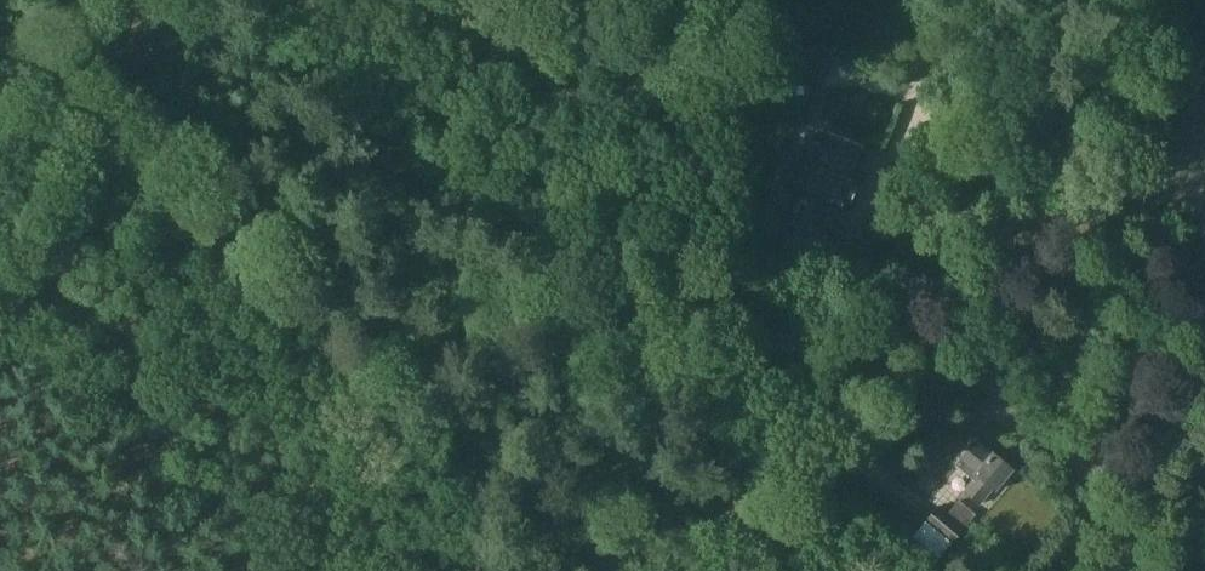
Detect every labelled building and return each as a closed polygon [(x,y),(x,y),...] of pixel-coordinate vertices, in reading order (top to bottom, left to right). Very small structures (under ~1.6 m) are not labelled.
[(811,43),(798,74),(822,84),(835,53),(811,43)] [(811,141),(806,155),(792,191),(801,194),(789,225),(823,238),(835,207),(844,210),(857,176),(848,173),(859,144),(826,131),(821,145),(811,141)] [(983,463),(966,448),(954,464),(972,478),(962,490),(979,504),(990,490),(993,492),(1011,471),(991,453),(983,463)] [(922,521),(950,544),(975,513),(958,500),(947,513),(935,504),(922,521)] [(926,570),(940,553),(913,533),(899,550),(926,570)]
